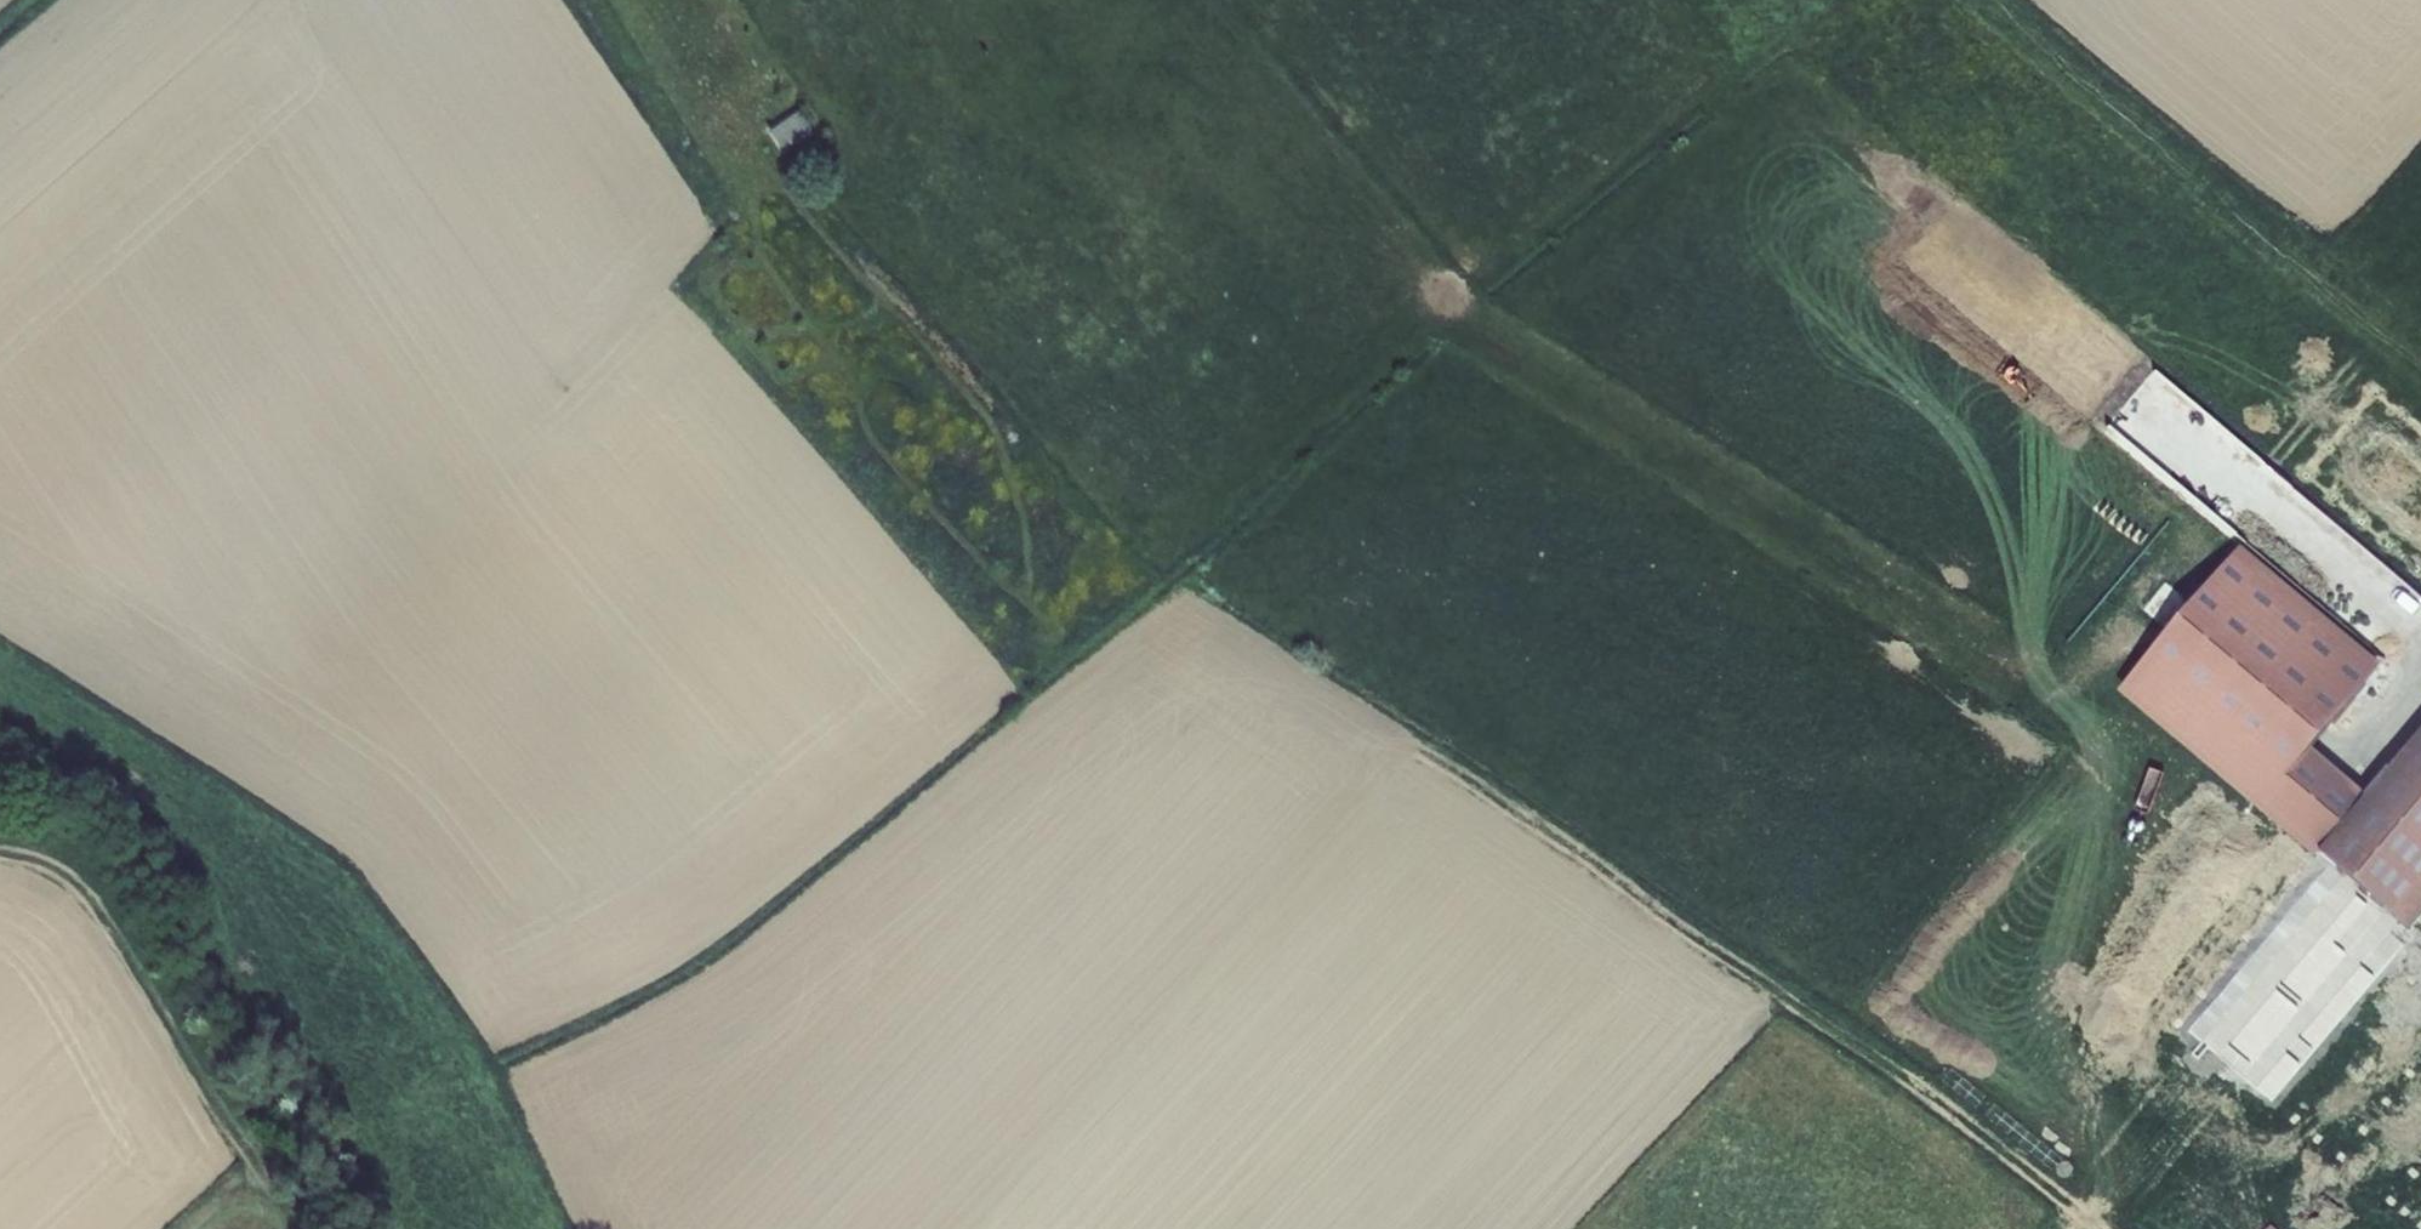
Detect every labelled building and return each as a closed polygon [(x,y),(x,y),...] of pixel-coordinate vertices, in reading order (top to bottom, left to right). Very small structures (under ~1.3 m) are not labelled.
[(2118,696),(2313,863),(2318,858),(2366,799),(2310,756),(2381,673),(2240,553),(2118,696)] [(2366,799),(2318,858),(2411,934),(2420,921),(2420,735),(2366,799)]
